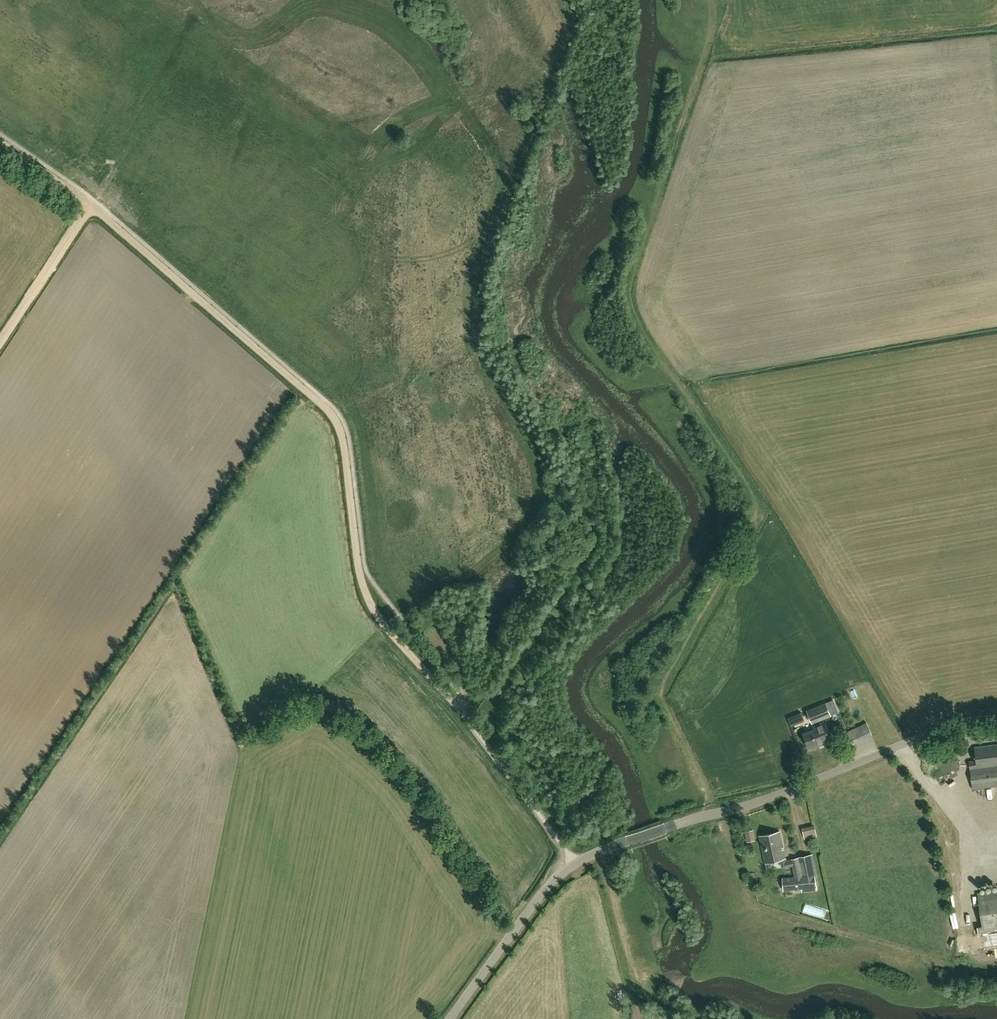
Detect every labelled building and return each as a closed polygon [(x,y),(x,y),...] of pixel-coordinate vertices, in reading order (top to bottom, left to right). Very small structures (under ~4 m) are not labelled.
[(826,703),(807,710),(812,723),(831,716),(826,703)] [(788,717),(792,725),(799,722),(795,714),(788,717)] [(818,743),(830,738),(824,722),(814,726),(815,729),(804,734),(810,749),(819,745),(818,743)] [(852,730),(855,738),(873,729),(870,722),(852,730)] [(856,737),(858,742),(876,736),(874,730),(856,737)] [(943,774),(959,766),(958,758),(949,740),(931,749),(943,774)] [(975,747),(976,760),(969,761),(972,788),(996,785),(996,744),(975,747)] [(954,777),(961,776),(960,768),(953,769),(954,777)] [(806,818),(815,816),(812,802),(802,805),(806,818)] [(820,827),(807,830),(809,839),(822,836),(820,827)] [(745,831),(748,841),(756,839),(754,829),(745,831)] [(784,858),(786,858),(780,832),(760,836),(766,862),(779,859),(784,858)] [(815,875),(812,857),(811,854),(799,857),(792,859),(785,861),(784,858),(779,859),(780,864),(784,866),(793,864),(795,876),(783,877),(784,889),(802,888),(802,891),(817,889),(816,887),(817,887),(815,875)] [(996,933),(996,891),(978,894),(982,926),(977,927),(978,935),(996,933)] [(811,905),(808,913),(829,920),(832,911),(811,905)]
